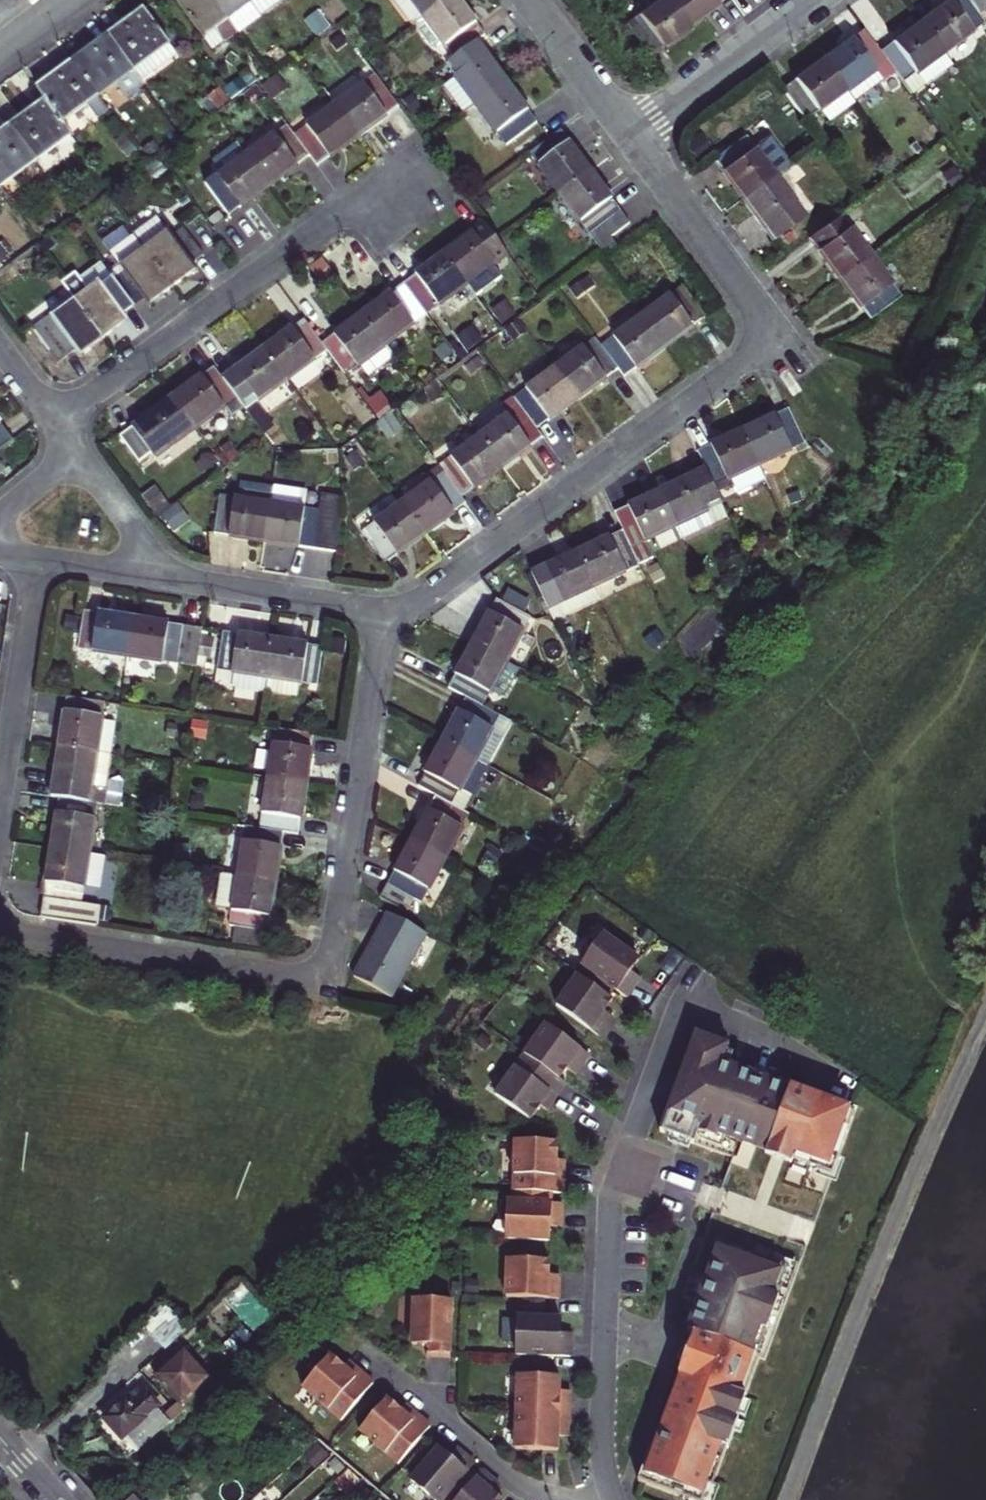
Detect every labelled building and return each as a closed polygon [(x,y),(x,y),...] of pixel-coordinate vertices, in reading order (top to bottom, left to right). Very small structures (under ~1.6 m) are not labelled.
[(211,0),(175,0),(213,53),(237,36),(211,0)] [(237,36),(262,17),(249,0),(211,0),(237,36)] [(262,17),(285,0),(249,0),(262,17)] [(449,0),(391,0),(410,27),(423,18),(449,0)] [(455,59),(479,41),(487,36),(460,0),(449,0),(423,18),(455,59)] [(670,0),(656,0),(626,24),(647,56),(690,28),(670,0)] [(724,0),(670,0),(690,28),(719,6),(718,4),(724,0)] [(945,54),(985,25),(977,15),(967,0),(946,0),(919,18),(945,54)] [(977,15),(985,9),(985,0),(967,0),(977,15)] [(142,9),(107,35),(141,82),(177,55),(142,9)] [(330,26),(318,10),(303,22),(315,37),(330,26)] [(894,72),(911,95),(953,65),(945,54),(919,18),(890,40),(892,43),(879,51),(894,72)] [(863,29),(822,57),(853,101),(894,72),(879,51),(863,29)] [(68,62),(96,99),(118,83),(127,96),(143,84),(141,82),(107,35),(68,62)] [(506,147),(539,122),(479,41),(455,59),(446,65),(455,77),(443,87),(462,113),(474,104),(506,147)] [(853,101),(822,57),(792,78),(793,80),(782,88),(804,119),(816,111),(818,114),(821,112),(828,122),(855,103),(853,101)] [(34,88),(44,101),(62,126),(88,106),(97,118),(106,112),(96,99),(68,62),(34,88)] [(231,101),(257,82),(247,68),(238,75),(240,78),(223,90),(231,101)] [(375,74),(334,105),(359,139),(388,118),(387,115),(398,107),(375,74)] [(261,87),(272,101),(288,89),(277,75),(261,87)] [(255,85),(241,95),(249,106),(263,96),(255,85)] [(229,101),(220,87),(207,96),(217,110),(229,101)] [(422,109),(412,94),(402,101),(412,116),(422,109)] [(9,127),(36,163),(71,137),(62,126),(44,101),(9,127)] [(293,135),(309,157),(317,166),(329,157),(331,160),(359,139),(334,105),(293,135)] [(285,124),(246,153),(271,188),(299,167),(298,165),(309,157),(293,135),(285,124)] [(0,133),(0,186),(2,189),(36,163),(9,127),(0,133)] [(536,167),(561,201),(595,175),(561,130),(530,154),(538,165),(536,167)] [(126,133),(114,141),(126,159),(137,152),(126,133)] [(755,147),(746,135),(715,157),(744,197),(775,175),(791,164),(771,136),(755,147)] [(159,149),(154,140),(141,149),(146,158),(159,149)] [(271,188),(246,153),(237,141),(208,162),(218,176),(206,185),(228,215),(239,207),(241,209),(271,188)] [(154,179),(166,170),(158,159),(146,167),(154,179)] [(631,224),(595,175),(561,201),(606,257),(619,247),(612,238),(631,224)] [(775,175),(744,197),(774,239),(805,216),(775,175)] [(98,197),(90,187),(79,196),(86,206),(98,197)] [(838,280),(871,255),(841,214),(808,239),(838,280)] [(132,233),(173,290),(199,272),(194,265),(204,257),(184,229),(171,238),(156,216),(132,233)] [(492,264),(507,254),(484,222),(444,252),(467,283),(476,295),(501,277),(492,264)] [(121,266),(109,274),(135,309),(146,300),(151,306),(173,290),(132,233),(129,236),(122,227),(103,241),(121,266)] [(0,244),(0,262),(1,263),(14,253),(4,240),(0,244)] [(428,313),(467,283),(444,252),(403,281),(428,313)] [(871,255),(838,280),(869,321),(902,296),(871,255)] [(336,279),(321,258),(308,267),(323,288),(336,279)] [(73,300),(104,341),(129,322),(125,316),(135,309),(109,274),(100,263),(79,278),(75,273),(61,283),(73,300)] [(597,284),(590,275),(568,290),(575,300),(597,284)] [(386,346),(428,313),(403,281),(361,313),(386,346)] [(682,285),(643,315),(667,349),(707,319),(682,285)] [(79,359),(104,341),(73,300),(50,317),(48,316),(32,328),(57,362),(73,350),(79,359)] [(516,315),(505,300),(490,311),(501,325),(516,315)] [(386,346),(361,313),(322,342),(329,351),(345,376),(386,346)] [(624,379),(667,349),(643,315),(601,344),(621,371),(624,379)] [(288,382),(329,351),(322,342),(304,318),(263,348),(288,382)] [(519,319),(505,330),(514,343),(529,332),(519,319)] [(456,337),(466,352),(483,341),(472,326),(456,337)] [(556,367),(581,400),(621,371),(601,344),(596,338),(556,367)] [(445,342),(433,351),(442,362),(454,353),(445,342)] [(259,403),(288,382),(263,348),(222,378),(242,406),(254,397),(259,403)] [(485,366),(478,358),(464,368),(471,377),(485,366)] [(172,398),(195,430),(226,409),(232,417),(244,408),(242,406),(222,378),(213,367),(172,398)] [(513,397),(537,429),(548,421),(550,423),(581,400),(556,367),(513,397)] [(430,403),(444,397),(436,378),(424,388),(430,403)] [(379,420),(394,408),(380,391),(368,400),(360,389),(357,392),(379,420)] [(508,414),(479,434),(504,468),(532,448),(531,446),(543,438),(537,429),(513,397),(501,405),(508,414)] [(195,430),(172,398),(118,438),(138,464),(151,455),(155,460),(195,430)] [(787,405),(741,428),(759,466),(806,445),(787,405)] [(376,423),(388,440),(402,430),(390,413),(376,423)] [(0,427),(0,452),(14,442),(2,425),(0,427)] [(704,468),(714,487),(759,466),(741,428),(696,449),(704,468)] [(442,470),(462,498),(504,468),(479,434),(437,465),(442,470)] [(240,455),(229,441),(219,449),(222,453),(218,456),(225,466),(240,455)] [(366,464),(357,451),(345,459),(353,472),(366,464)] [(704,468),(659,490),(677,528),(723,506),(714,487),(704,468)] [(462,498),(442,470),(399,501),(424,536),(456,515),(454,512),(466,504),(462,498)] [(263,542),(271,487),(241,482),(239,498),(220,495),(215,534),(263,542)] [(156,485),(142,496),(153,512),(168,502),(156,485)] [(304,492),(271,487),(263,542),(315,550),(336,553),(341,519),(340,497),(320,494),(318,510),(302,508),(304,492)] [(621,528),(639,565),(654,558),(646,543),(677,528),(659,490),(614,512),(621,528)] [(424,536),(399,501),(359,530),(384,565),(424,536)] [(190,519),(177,502),(160,515),(173,532),(190,519)] [(577,552),(595,590),(639,565),(621,528),(577,552)] [(524,576),(548,625),(600,601),(595,590),(577,552),(524,576)] [(657,563),(646,569),(654,583),(664,577),(657,563)] [(495,599),(471,642),(508,662),(532,619),(495,599)] [(128,657),(134,618),(84,610),(78,650),(128,657)] [(196,668),(202,628),(134,618),(128,657),(196,668)] [(268,678),(274,638),(223,630),(217,671),(232,674),(268,678)] [(323,645),(274,638),(268,678),(317,686),(323,645)] [(522,670),(508,662),(471,642),(454,675),(455,675),(447,689),(467,700),(484,709),(492,693),(502,698),(508,696),(522,670)] [(268,678),(232,674),(229,689),(265,694),(268,678)] [(103,718),(106,702),(67,696),(59,748),(98,754),(103,718)] [(490,766),(512,724),(484,709),(467,700),(444,741),(490,766)] [(116,720),(103,718),(98,754),(111,756),(116,720)] [(206,739),(209,723),(192,720),(189,736),(206,739)] [(177,725),(168,724),(167,736),(175,737),(177,725)] [(272,742),(265,776),(306,783),(313,734),(265,727),(263,741),(272,742)] [(465,812),(490,766),(444,741),(419,786),(434,795),(465,812)] [(92,789),(98,754),(59,748),(51,799),(103,807),(105,791),(92,789)] [(111,756),(98,754),(92,789),(105,791),(111,756)] [(262,814),(260,829),(284,832),(297,836),(306,783),(265,776),(259,813),(262,814)] [(434,795),(410,840),(444,858),(469,814),(465,812),(434,795)] [(203,797),(191,797),(191,810),(203,810),(203,797)] [(91,854),(96,818),(53,812),(48,848),(91,854)] [(260,829),(244,826),(237,877),(275,883),(284,832),(260,829)] [(410,840),(380,896),(407,911),(415,896),(422,900),(444,858),(410,840)] [(191,845),(176,846),(177,860),(191,859),(191,845)] [(101,890),(106,857),(48,848),(42,882),(45,883),(40,919),(99,927),(102,905),(83,902),(85,887),(101,890)] [(231,909),(228,926),(267,932),(275,883),(237,877),(222,875),(216,907),(231,909)] [(388,912),(352,974),(392,996),(427,934),(388,912)] [(593,930),(573,961),(576,964),(606,984),(620,993),(629,979),(619,973),(623,966),(631,955),(593,930)] [(623,966),(619,973),(629,979),(633,973),(623,966)] [(550,1004),(594,1033),(603,1019),(594,1013),(598,1007),(606,996),(571,972),(550,1004)] [(594,1013),(603,1019),(607,1013),(598,1007),(594,1013)] [(520,1054),(555,1077),(563,1066),(567,1060),(575,1066),(584,1052),(540,1023),(520,1054)] [(653,1134),(726,1159),(716,1190),(707,1187),(699,1213),(707,1216),(678,1299),(695,1305),(685,1334),(692,1336),(686,1352),(689,1352),(655,1451),(650,1450),(638,1485),(682,1499),(704,1499),(746,1377),(752,1379),(798,1245),(807,1219),(849,1099),(715,1065),(721,1047),(688,1035),(653,1134)] [(520,1054),(492,1097),(527,1120),(537,1105),(543,1096),(550,1100),(562,1081),(555,1077),(520,1054)] [(563,1066),(571,1072),(575,1066),(567,1060),(563,1066)] [(537,1105),(544,1109),(550,1100),(543,1096),(537,1105)] [(558,1139),(516,1137),(514,1188),(537,1189),(550,1189),(563,1190),(564,1168),(557,1168),(557,1157),(558,1139)] [(557,1157),(557,1168),(564,1168),(565,1157),(557,1157)] [(537,1189),(514,1188),(514,1197),(550,1199),(550,1189),(537,1189)] [(508,1197),(507,1235),(550,1237),(550,1222),(551,1215),(562,1216),(563,1199),(550,1199),(514,1197),(508,1197)] [(507,1254),(506,1292),(558,1294),(559,1277),(549,1277),(549,1270),(549,1256),(507,1254)] [(262,1323),(278,1308),(248,1276),(232,1290),(262,1323)] [(412,1296),(411,1339),(426,1339),(433,1340),(433,1351),(449,1352),(451,1297),(412,1296)] [(190,1327),(168,1303),(146,1323),(168,1348),(190,1327)] [(518,1313),(515,1351),(570,1354),(571,1338),(559,1337),(560,1330),(561,1316),(518,1313)] [(560,1330),(559,1337),(571,1338),(571,1331),(560,1330)] [(145,1383),(113,1412),(143,1445),(193,1400),(190,1397),(218,1371),(191,1342),(162,1369),(186,1396),(171,1409),(164,1400),(165,1399),(153,1386),(150,1389),(145,1383)] [(333,1353),(306,1385),(345,1418),(377,1380),(360,1366),(355,1372),(347,1365),(333,1353)] [(352,1359),(347,1365),(355,1372),(360,1366),(352,1359)] [(517,1372),(515,1408),(568,1411),(568,1395),(558,1395),(559,1388),(559,1374),(517,1372)] [(400,1461),(433,1424),(417,1410),(412,1415),(403,1408),(390,1397),(362,1429),(400,1461)] [(408,1403),(403,1408),(412,1415),(417,1410),(408,1403)] [(515,1408),(513,1445),(556,1448),(556,1434),(557,1426),(567,1427),(568,1411),(515,1408)] [(451,1452),(440,1443),(412,1475),(441,1499),(444,1496),(467,1469),(475,1460),(463,1449),(456,1457),(451,1452)] [(457,1444),(451,1452),(456,1457),(463,1449),(457,1444)] [(454,1499),(503,1499),(504,1498),(494,1489),(488,1484),(495,1477),(483,1466),(475,1476),(454,1499)] [(444,1496),(449,1499),(454,1499),(475,1476),(467,1469),(444,1496)] [(495,1477),(488,1484),(494,1489),(500,1481),(495,1477)]
